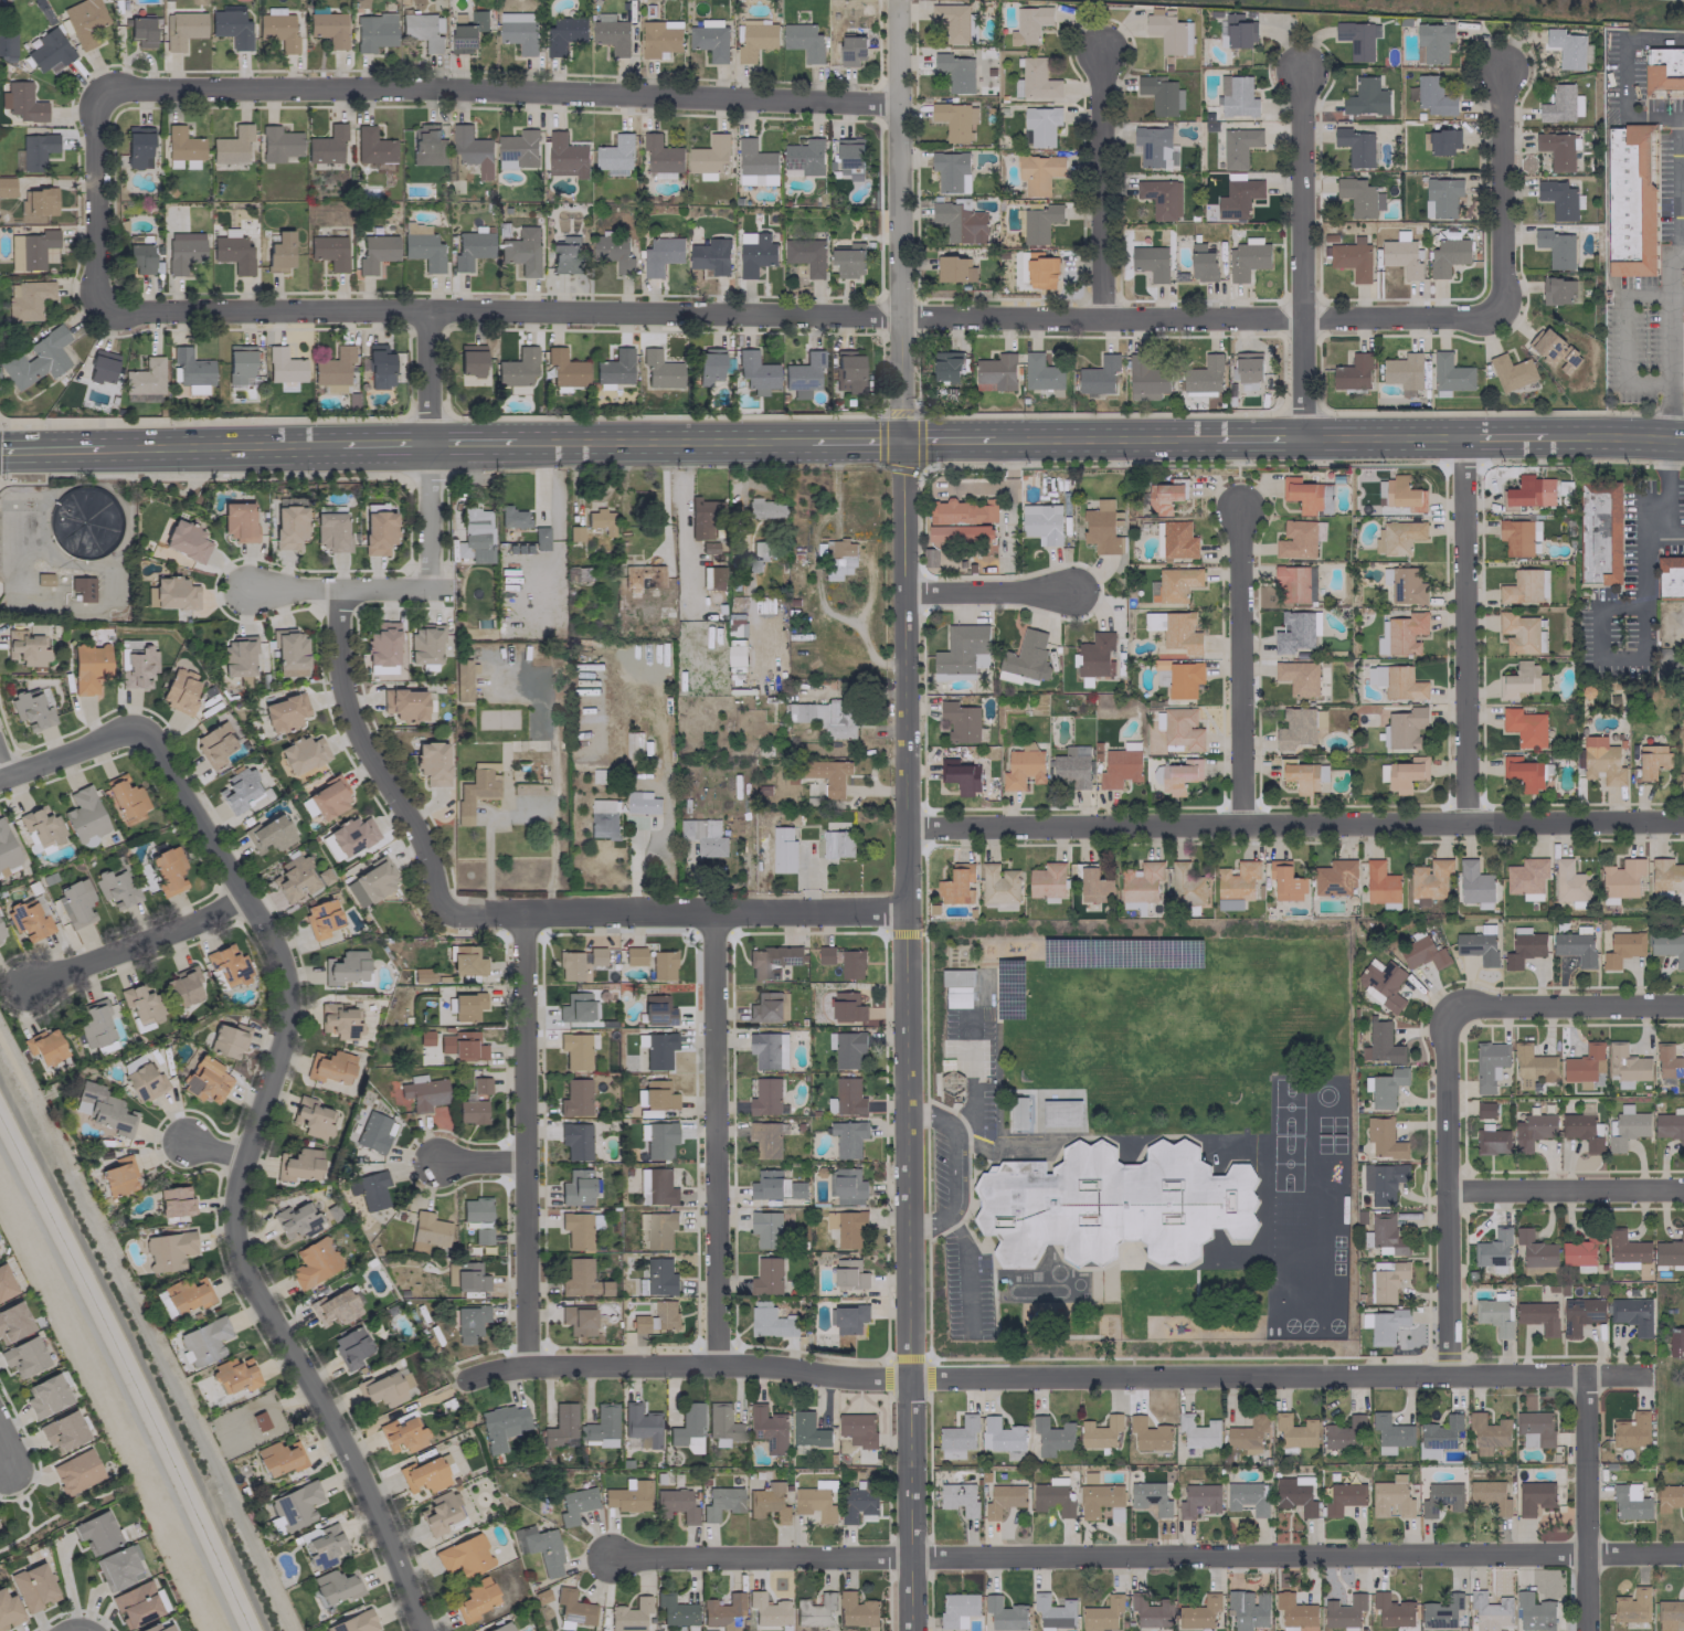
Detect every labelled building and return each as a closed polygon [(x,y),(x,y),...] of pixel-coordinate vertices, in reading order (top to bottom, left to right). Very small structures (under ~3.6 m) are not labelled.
[(80,52),(97,44),(90,28),(108,21),(99,0),(81,0),(61,9),(80,52)] [(931,4),(930,23),(946,23),(945,43),(975,43),(975,13),(967,13),(967,5),(931,4)] [(250,50),(250,20),(243,20),(243,5),(221,5),(221,10),(210,10),(210,36),(231,35),(231,50),(250,50)] [(1051,7),(1016,6),(1015,31),(1009,30),(1009,44),(1038,44),(1039,24),(1051,25),(1051,7)] [(1160,55),(1190,54),(1190,21),(1174,22),(1174,10),(1164,10),(1164,14),(1145,14),(1145,34),(1160,34),(1160,55)] [(487,30),(487,11),(470,11),(470,24),(464,24),(464,14),(453,14),(453,52),(477,52),(477,30),(487,30)] [(166,52),(183,51),(183,37),(205,37),(205,12),(165,12),(166,52)] [(535,12),(499,13),(499,43),(518,42),(518,56),(536,56),(535,12)] [(294,13),(257,14),(258,39),(280,39),(281,54),(295,53),(294,13)] [(345,13),(309,13),(308,36),(329,36),(329,49),(345,49),(345,13)] [(395,13),(356,14),(357,53),(374,53),(374,46),(396,45),(395,13)] [(1255,47),(1254,21),(1242,21),(1242,13),(1221,13),(1221,47),(1255,47)] [(441,53),(441,34),(443,34),(443,14),(401,14),(401,38),(423,38),(423,53),(441,53)] [(153,48),(154,16),(127,16),(127,40),(136,40),(136,47),(153,48)] [(586,42),(586,17),(554,18),(554,27),(546,27),(546,57),(566,56),(566,42),(586,42)] [(726,63),(726,19),(700,19),(700,26),(689,26),(689,49),(709,49),(709,63),(726,63)] [(755,63),(755,48),(777,49),(777,24),(760,23),(760,20),(737,19),(736,63),(755,63)] [(628,57),(629,22),(592,21),(591,43),(611,44),(611,57),(628,57)] [(642,21),(642,58),(658,58),(658,51),(681,51),(681,21),(642,21)] [(1348,61),(1372,62),(1373,37),(1379,37),(1379,23),(1335,22),(1334,39),(1349,40),(1348,61)] [(822,63),(822,34),(815,34),(815,24),(783,23),(782,48),(803,49),(803,63),(822,63)] [(1446,41),(1453,41),(1453,24),(1416,23),(1416,63),(1446,64),(1446,41)] [(38,73),(47,67),(50,72),(75,58),(55,25),(35,37),(39,44),(25,53),(38,73)] [(1588,70),(1589,44),(1585,44),(1585,35),(1563,34),(1564,28),(1545,28),(1545,46),(1559,47),(1558,69),(1588,70)] [(0,32),(0,61),(14,61),(15,32),(0,32)] [(865,64),(865,35),(840,34),(840,63),(865,64)] [(1644,49),(1683,49),(1683,97),(1645,97),(1644,49)] [(948,93),(973,93),(973,58),(950,58),(950,53),(934,52),(934,72),(948,72),(948,93)] [(1045,56),(1021,57),(1022,78),(1013,78),(1014,97),(1061,96),(1060,79),(1045,79),(1045,56)] [(1441,74),(1416,75),(1417,107),(1428,107),(1428,114),(1456,114),(1456,95),(1441,95),(1441,74)] [(1251,75),(1227,76),(1227,94),(1220,94),(1220,115),(1258,115),(1258,98),(1251,98),(1251,75)] [(1137,94),(1151,94),(1151,115),(1181,116),(1181,89),(1175,89),(1176,81),(1165,81),(1165,76),(1137,76),(1137,94)] [(1388,113),(1388,89),(1378,89),(1378,76),(1355,76),(1356,95),(1341,96),(1342,114),(1388,113)] [(46,119),(46,101),(31,101),(31,81),(7,81),(7,119),(46,119)] [(1582,95),(1574,95),(1574,83),(1551,84),(1552,103),(1539,103),(1539,120),(1582,119),(1582,95)] [(930,121),(946,121),(945,141),(970,142),(971,124),(976,124),(976,105),(931,104),(930,121)] [(1054,147),(1053,125),(1060,125),(1060,107),(1023,107),(1023,128),(1030,128),(1030,147),(1054,147)] [(343,122),(328,123),(328,137),(306,138),(307,162),(344,161),(343,122)] [(211,162),(246,163),(246,141),(252,141),(252,123),(233,123),(233,138),(212,137),(211,162)] [(167,159),(203,159),(204,137),(184,137),(184,124),(168,124),(167,159)] [(279,132),(279,124),(261,125),(262,162),(283,161),(283,156),(301,156),(301,131),(279,132)] [(446,138),(439,138),(438,124),(411,125),(412,165),(447,164),(446,138)] [(491,139),(471,139),(471,124),(452,124),(452,154),(459,154),(459,163),(477,163),(477,179),(492,179),(491,139)] [(1610,276),(1655,276),(1655,192),(1657,192),(1657,124),(1624,124),(1624,128),(1610,128),(1610,276)] [(395,139),(374,139),(374,125),(356,125),(356,162),(394,162),(395,139)] [(150,168),(151,127),(126,126),(126,168),(150,168)] [(1177,144),(1171,144),(1171,127),(1134,127),(1133,144),(1140,144),(1140,166),(1177,167),(1177,144)] [(1333,145),(1348,145),(1348,168),(1373,167),(1372,132),(1350,133),(1350,127),(1333,128),(1333,145)] [(519,135),(497,135),(497,167),(537,167),(537,129),(519,129),(519,135)] [(1223,170),(1246,169),(1246,146),(1262,146),(1262,129),(1222,129),(1223,170)] [(548,175),(576,174),(576,178),(587,178),(587,145),(565,145),(565,130),(548,130),(548,175)] [(1450,154),(1450,147),(1459,147),(1459,130),(1427,130),(1428,155),(1450,154)] [(648,172),(682,171),(682,147),(661,147),(660,132),(642,133),(643,150),(648,150),(648,172)] [(607,175),(631,175),(632,133),(615,133),(615,146),(595,146),(595,169),(607,169),(607,175)] [(708,133),(708,148),(687,148),(687,172),(700,172),(700,180),(718,180),(718,162),(728,162),(727,133),(708,133)] [(1573,171),(1573,149),(1579,148),(1579,133),(1535,134),(1535,151),(1549,150),(1550,171),(1573,171)] [(21,170),(44,170),(44,151),(58,151),(58,135),(21,134),(21,170)] [(777,184),(777,152),(755,152),(755,137),(738,137),(738,185),(777,184)] [(783,145),(784,175),(823,175),(822,138),(804,138),(804,144),(783,145)] [(863,138),(837,138),(837,170),(863,170),(863,138)] [(938,192),(968,192),(968,152),(931,152),(931,170),(937,170),(938,192)] [(1024,196),(1049,196),(1049,176),(1063,176),(1064,156),(1017,156),(1017,180),(1024,180),(1024,196)] [(168,167),(182,167),(182,169),(198,168),(197,159),(167,160),(168,167)] [(0,177),(0,196),(14,197),(14,178),(0,177)] [(1350,218),(1375,218),(1374,185),(1365,185),(1365,177),(1336,178),(1336,197),(1350,197),(1350,218)] [(1455,217),(1455,196),(1462,196),(1462,178),(1424,179),(1425,218),(1455,217)] [(1180,180),(1136,181),(1136,198),(1152,198),(1152,220),(1181,219),(1180,180)] [(1217,219),(1249,218),(1248,198),(1263,198),(1263,180),(1225,180),(1226,197),(1217,197),(1217,219)] [(1552,220),(1576,220),(1576,208),(1580,208),(1580,187),(1566,187),(1566,180),(1537,181),(1537,200),(1552,200),(1552,220)] [(56,214),(56,188),(21,188),(21,214),(56,214)] [(985,243),(985,209),(968,209),(968,198),(954,197),(954,202),(932,202),(931,223),(946,223),(946,242),(985,243)] [(1023,244),(1047,244),(1047,222),(1062,222),(1062,204),(1044,204),(1044,208),(1022,209),(1023,244)] [(443,273),(442,243),(435,243),(435,233),(429,233),(429,223),(403,223),(403,258),(423,258),(423,273),(443,273)] [(538,277),(537,226),(518,226),(518,240),(503,240),(503,263),(520,262),(520,277),(538,277)] [(1573,234),(1551,234),(1551,228),(1533,229),(1534,247),(1548,247),(1549,269),(1573,269),(1573,234)] [(44,269),(43,247),(58,247),(57,229),(41,229),(41,234),(9,235),(10,270),(44,269)] [(292,230),(276,230),(277,244),(266,244),(266,271),(292,270),(292,230)] [(203,263),(204,233),(168,232),(167,275),(185,276),(185,262),(203,263)] [(492,257),(492,232),(457,232),(457,254),(452,254),(452,271),(470,271),(470,257),(492,257)] [(740,278),(756,278),(756,265),(776,265),(775,242),(769,243),(769,232),(739,233),(740,278)] [(615,259),(615,274),(633,274),(633,256),(628,256),(628,233),(592,234),(593,260),(615,259)] [(397,260),(397,235),(362,235),(362,257),(357,257),(357,274),(375,275),(375,260),(397,260)] [(553,242),(552,272),(577,273),(579,236),(562,235),(561,242),(553,242)] [(347,272),(346,236),(310,236),(310,259),(329,259),(329,272),(347,272)] [(1369,283),(1368,236),(1353,236),(1353,244),(1329,244),(1329,268),(1351,267),(1352,283),(1369,283)] [(233,261),(232,275),(252,276),(252,246),(245,246),(245,237),(212,237),(212,261),(233,261)] [(683,262),(682,237),(650,238),(650,248),(643,248),(643,278),(663,278),(662,263),(683,262)] [(729,238),(707,238),(707,244),(689,244),(688,268),(710,268),(710,275),(728,275),(729,238)] [(823,279),(823,240),(783,239),(783,262),(806,262),(805,279),(823,279)] [(1429,278),(1448,278),(1448,263),(1469,263),(1469,239),(1437,239),(1437,249),(1430,249),(1429,278)] [(1415,240),(1380,240),(1380,266),(1402,265),(1402,280),(1421,280),(1421,261),(1415,261),(1415,240)] [(831,265),(836,265),(837,277),(864,277),(863,242),(831,243),(831,265)] [(1216,280),(1216,252),(1205,252),(1204,242),(1190,243),(1191,280),(1216,280)] [(134,273),(153,273),(152,244),(126,245),(126,263),(134,263),(134,273)] [(1228,244),(1228,283),(1247,282),(1247,268),(1270,268),(1269,244),(1228,244)] [(1150,283),(1167,283),(1167,246),(1130,246),(1130,269),(1150,270),(1150,283)] [(1056,257),(1043,257),(1043,251),(1026,251),(1026,288),(1056,288),(1056,257)] [(936,256),(936,281),(975,280),(975,266),(966,266),(966,256),(936,256)] [(8,321),(40,320),(40,299),(54,298),(53,281),(7,282),(8,321)] [(0,361),(0,368),(14,391),(46,372),(49,378),(70,365),(58,346),(70,339),(60,323),(26,344),(34,356),(24,362),(17,350),(0,361)] [(1527,345),(1566,376),(1582,356),(1543,325),(1527,345)] [(393,353),(385,353),(385,344),(367,343),(366,358),(361,358),(360,370),(369,371),(369,387),(392,388),(393,353)] [(484,344),(459,344),(459,376),(483,376),(484,344)] [(253,346),(228,345),(227,382),(252,382),(253,346)] [(305,381),(305,358),(285,359),(285,345),(268,345),(268,382),(278,381),(278,391),(296,390),(295,382),(305,381)] [(334,359),(313,359),(313,384),(323,384),(323,392),(342,392),(342,384),(348,384),(348,362),(353,362),(353,345),(334,345),(334,359)] [(536,375),(536,345),(517,346),(517,360),(495,361),(496,386),(529,385),(529,376),(536,375)] [(212,360),(190,360),(190,346),(173,346),(173,384),(212,384),(212,360)] [(564,346),(546,346),(546,364),(552,364),(552,386),(587,386),(586,360),(565,361),(564,346)] [(595,360),(595,389),(611,389),(611,383),(631,383),(631,347),(613,346),(613,361),(595,360)] [(646,387),(681,387),(681,362),(659,361),(659,347),(641,347),(641,365),(647,365),(646,387)] [(110,384),(118,354),(95,348),(87,378),(110,384)] [(697,386),(710,386),(710,380),(721,380),(721,348),(697,348),(697,386)] [(756,348),(737,349),(737,378),(744,378),(744,387),(751,387),(752,395),(765,395),(765,388),(777,388),(776,363),(756,364),(756,348)] [(818,389),(818,368),(823,368),(822,350),(804,350),(804,364),(783,365),(783,389),(792,389),(792,399),(808,399),(808,389),(818,389)] [(1451,350),(1433,351),(1434,390),(1474,390),(1473,366),(1451,367),(1451,350)] [(861,351),(834,351),(834,390),(844,390),(844,394),(861,393),(861,351)] [(960,351),(934,352),(934,382),(960,381),(960,351)] [(1025,389),(1063,388),(1063,366),(1043,366),(1042,351),(1024,351),(1025,389)] [(1419,351),(1403,352),(1403,358),(1381,359),(1382,383),(1400,383),(1400,397),(1421,396),(1419,351)] [(975,390),(1015,389),(1015,352),(996,352),(996,359),(975,360),(975,390)] [(1260,352),(1238,352),(1237,389),(1260,390),(1260,352)] [(1332,366),(1332,388),(1369,389),(1369,352),(1352,352),(1352,366),(1332,366)] [(1537,381),(1530,358),(1509,364),(1505,352),(1489,357),(1499,392),(1537,381)] [(1118,353),(1100,353),(1100,368),(1078,368),(1078,393),(1112,393),(1113,371),(1118,371),(1118,353)] [(1129,399),(1159,400),(1159,393),(1168,393),(1168,369),(1147,369),(1147,354),(1129,353),(1129,399)] [(1221,353),(1203,353),(1204,369),(1183,369),(1184,391),(1221,391),(1221,353)] [(162,393),(162,356),(144,356),(144,371),(124,371),(124,393),(162,393)] [(206,393),(205,385),(186,385),(187,394),(206,393)] [(1554,478),(1533,478),(1533,474),(1517,474),(1517,488),(1505,488),(1505,505),(1554,505),(1554,478)] [(1385,476),(1385,506),(1407,506),(1407,511),(1425,511),(1425,489),(1408,489),(1407,475),(1385,476)] [(1282,500),(1299,500),(1298,515),(1314,515),(1314,512),(1330,512),(1331,483),(1299,483),(1299,476),(1282,476),(1282,500)] [(1580,483),(1621,481),(1622,584),(1580,584),(1580,483)] [(1170,515),(1170,501),(1182,501),(1183,484),(1148,484),(1147,514),(1170,515)] [(84,564),(73,562),(63,557),(54,549),(50,538),(47,527),(50,515),(56,505),(65,497),(76,491),(89,491),(100,495),(112,502),(118,513),(120,526),(119,538),(115,549),(106,557),(96,562),(84,564)] [(722,500),(698,500),(698,495),(689,495),(690,540),(711,539),(711,524),(722,524),(722,500)] [(996,498),(984,498),(984,503),(954,503),(954,500),(928,500),(928,524),(996,524),(996,498)] [(1119,554),(1119,536),(1113,536),(1113,498),(1096,498),(1096,509),(1083,509),(1083,543),(1093,543),(1093,554),(1119,554)] [(747,518),(783,517),(783,499),(746,500),(747,518)] [(253,502),(223,503),(223,535),(232,535),(232,542),(257,542),(257,525),(253,525),(253,502)] [(512,511),(511,504),(500,505),(501,528),(528,527),(527,510),(512,511)] [(1060,504),(1020,505),(1021,537),(1037,536),(1038,546),(1061,545),(1060,504)] [(298,549),(298,538),(307,538),(306,506),(274,506),(275,549),(298,549)] [(469,563),(492,562),(490,506),(462,507),(463,541),(455,541),(455,557),(469,557),(469,563)] [(603,527),(603,536),(613,535),(612,510),(585,511),(586,528),(603,527)] [(316,513),(316,551),(350,551),(350,533),(346,533),(346,512),(316,513)] [(364,555),(387,555),(387,543),(395,543),(396,512),(364,512),(364,555)] [(162,547),(202,563),(211,542),(201,538),(204,530),(173,518),(162,547)] [(1162,558),(1197,557),(1196,536),(1189,536),(1189,520),(1161,521),(1162,558)] [(1274,557),(1314,558),(1315,540),(1324,540),(1325,521),(1283,520),(1283,539),(1275,539),(1274,557)] [(1504,556),(1532,556),(1532,539),(1539,540),(1539,520),(1498,520),(1498,540),(1504,540),(1504,556)] [(1382,522),(1382,529),(1375,530),(1375,555),(1410,555),(1410,539),(1426,539),(1425,521),(1382,522)] [(936,543),(993,543),(993,525),(930,526),(930,549),(927,549),(927,566),(936,566),(936,543)] [(701,553),(717,553),(717,542),(701,541),(701,553)] [(769,561),(768,541),(750,541),(751,571),(760,571),(760,561),(769,561)] [(856,541),(829,541),(828,580),(848,580),(849,567),(855,567),(856,541)] [(1657,558),(1683,557),(1683,600),(1659,601),(1657,558)] [(663,587),(663,565),(616,566),(616,592),(638,592),(638,587),(663,587)] [(1308,602),(1308,566),(1274,566),(1274,583),(1283,583),(1282,602),(1308,602)] [(724,567),(708,567),(708,589),(724,589),(724,567)] [(1425,582),(1419,582),(1418,567),(1382,568),(1382,583),(1390,583),(1391,604),(1426,603),(1425,582)] [(1201,586),(1202,569),(1158,568),(1157,594),(1150,594),(1150,602),(1186,603),(1186,585),(1201,586)] [(1546,569),(1513,569),(1513,585),(1498,585),(1498,603),(1545,603),(1546,569)] [(93,577),(69,577),(69,591),(77,591),(77,602),(93,601),(93,577)] [(197,584),(186,584),(186,578),(154,578),(154,609),(198,608),(197,584)] [(1274,653),(1292,653),(1292,647),(1313,647),(1313,634),(1319,634),(1319,611),(1280,612),(1280,629),(1273,629),(1274,653)] [(1388,654),(1419,653),(1419,641),(1412,641),(1412,634),(1427,633),(1426,611),(1406,611),(1407,617),(1386,618),(1388,654)] [(1505,653),(1545,653),(1544,630),(1538,630),(1538,617),(1516,617),(1516,611),(1498,611),(1498,634),(1505,634),(1505,653)] [(1144,613),(1144,630),(1162,629),(1162,648),(1183,648),(1184,654),(1201,654),(1201,631),(1193,631),(1193,612),(1144,613)] [(397,666),(398,621),(376,621),(376,632),(366,632),(365,664),(397,666)] [(1386,621),(1381,621),(1381,637),(1376,636),(1376,653),(1385,653),(1386,621)] [(443,625),(409,625),(410,664),(439,663),(439,641),(443,641),(443,625)] [(987,625),(947,625),(947,651),(933,651),(933,676),(973,676),(973,667),(988,667),(987,625)] [(1048,633),(1023,627),(1016,655),(1002,651),(998,670),(1047,681),(1051,665),(1041,663),(1048,633)] [(273,629),(275,676),(307,675),(306,635),(296,635),(295,628),(273,629)] [(40,635),(24,635),(24,629),(6,629),(6,659),(21,659),(21,665),(47,665),(47,648),(40,648),(40,635)] [(1113,631),(1092,631),(1092,642),(1074,642),(1074,677),(1082,677),(1082,685),(1090,685),(1090,675),(1112,675),(1111,651),(1113,651),(1113,631)] [(255,676),(253,636),(222,637),(223,676),(255,676)] [(744,639),(727,639),(728,666),(745,666),(744,639)] [(73,646),(74,695),(97,694),(96,678),(109,677),(109,646),(73,646)] [(120,687),(150,688),(150,674),(156,674),(157,647),(126,647),(126,670),(121,669),(120,687)] [(1167,675),(1167,659),(1156,659),(1155,685),(1165,685),(1165,675),(1167,675)] [(470,672),(477,672),(477,660),(454,660),(455,701),(471,701),(470,672)] [(1539,691),(1538,661),(1515,662),(1516,675),(1499,675),(1499,698),(1524,697),(1524,691),(1539,691)] [(1202,662),(1167,663),(1168,699),(1195,698),(1195,683),(1203,683),(1202,662)] [(1317,662),(1273,662),(1274,682),(1289,682),(1289,696),(1317,696),(1317,662)] [(1411,666),(1366,665),(1366,685),(1384,685),(1384,699),(1427,699),(1427,681),(1411,681),(1411,666)] [(196,701),(190,699),(199,676),(174,666),(159,703),(190,715),(196,701)] [(996,677),(1034,686),(1036,680),(998,670),(996,677)] [(56,723),(49,705),(44,707),(38,691),(25,695),(24,692),(8,697),(16,721),(23,719),(28,732),(56,723)] [(261,704),(269,733),(300,725),(298,717),(309,714),(303,692),(261,704)] [(787,722),(824,722),(824,738),(855,738),(854,698),(827,699),(828,703),(787,704),(787,722)] [(978,706),(956,706),(956,700),(940,701),(940,723),(947,723),(947,742),(978,742),(978,706)] [(1426,728),(1426,706),(1409,706),(1409,712),(1387,713),(1388,748),(1418,747),(1417,728),(1426,728)] [(1501,731),(1517,731),(1517,747),(1544,747),(1545,713),(1520,713),(1520,707),(1501,707),(1501,731)] [(1163,708),(1163,745),(1183,744),(1184,750),(1203,750),(1203,727),(1195,727),(1195,708),(1163,708)] [(1314,744),(1314,726),(1325,726),(1324,708),(1283,709),(1283,727),(1275,728),(1275,750),(1293,749),(1293,744),(1314,744)] [(210,770),(224,762),(221,755),(237,746),(223,721),(192,738),(210,770)] [(290,776),(330,757),(319,736),(308,741),(305,735),(277,749),(290,776)] [(1618,745),(1606,745),(1606,736),(1582,736),(1583,778),(1600,778),(1600,786),(1625,785),(1624,766),(1618,767),(1618,745)] [(447,786),(447,742),(415,742),(416,776),(424,776),(424,786),(447,786)] [(1104,749),(1104,772),(1098,772),(1098,789),(1120,788),(1120,781),(1140,780),(1139,742),(1123,742),(1123,749),(1104,749)] [(1668,745),(1638,745),(1638,780),(1656,780),(1655,767),(1669,767),(1668,745)] [(1087,746),(1065,746),(1065,754),(1088,754),(1087,746)] [(1024,790),(1024,780),(1043,780),(1044,751),(1007,750),(1007,772),(1002,772),(1001,790),(1024,790)] [(1053,755),(1052,783),(1068,783),(1068,788),(1088,789),(1088,756),(1053,755)] [(1542,761),(1520,761),(1520,755),(1502,755),(1501,777),(1520,778),(1520,792),(1541,792),(1542,761)] [(1410,780),(1428,779),(1427,756),(1409,756),(1409,762),(1387,763),(1388,793),(1410,793),(1410,780)] [(980,794),(979,764),(957,765),(957,758),(939,758),(940,781),(956,781),(957,795),(980,794)] [(1161,765),(1162,795),(1184,795),(1184,781),(1201,781),(1200,758),(1181,758),(1181,764),(1161,765)] [(1295,794),(1318,793),(1318,781),(1326,781),(1326,764),(1295,764),(1295,758),(1281,758),(1282,781),(1295,780),(1295,794)] [(843,774),(850,774),(851,762),(805,760),(804,777),(826,778),(825,798),(843,798),(843,774)] [(471,763),(471,783),(456,783),(455,825),(471,825),(471,798),(498,798),(498,772),(498,763),(471,763)] [(232,815),(265,793),(245,765),(224,779),(228,784),(216,792),(232,815)] [(103,781),(122,826),(144,816),(141,810),(148,807),(138,785),(131,789),(124,772),(103,781)] [(349,805),(343,795),(348,792),(338,775),(304,793),(320,821),(349,805)] [(110,833),(89,783),(66,793),(73,808),(62,812),(76,847),(110,833)] [(651,791),(627,791),(626,812),(659,813),(660,798),(651,798),(651,791)] [(17,816),(34,851),(66,836),(56,814),(49,817),(43,803),(17,816)] [(297,839),(281,812),(258,825),(256,822),(242,831),(255,854),(269,845),(273,853),(297,839)] [(1,816),(0,816),(0,873),(21,864),(1,816)] [(379,838),(369,816),(357,821),(355,817),(326,831),(339,858),(379,838)] [(719,819),(680,819),(680,839),(696,839),(697,856),(726,856),(726,836),(719,836),(719,819)] [(794,872),(794,826),(772,826),(772,872),(794,872)] [(822,857),(853,857),(854,831),(823,831),(822,857)] [(164,896),(185,887),(179,872),(186,868),(176,844),(147,857),(164,896)] [(326,868),(313,873),(306,855),(299,857),(297,852),(277,860),(284,880),(275,883),(284,904),(321,889),(320,885),(332,880),(326,868)] [(342,883),(358,909),(399,883),(383,857),(342,883)] [(1547,857),(1520,858),(1521,865),(1505,866),(1506,893),(1522,893),(1522,900),(1542,899),(1542,877),(1547,877),(1547,857)] [(1589,873),(1572,873),(1573,858),(1554,857),(1554,900),(1589,901),(1589,873)] [(1459,901),(1493,901),(1493,873),(1477,873),(1476,858),(1459,858),(1459,901)] [(1637,896),(1637,875),(1643,875),(1643,858),(1622,858),(1622,866),(1602,866),(1602,896),(1637,896)] [(1672,864),(1672,858),(1651,858),(1651,890),(1683,891),(1683,864),(1672,864)] [(1259,860),(1237,859),(1237,875),(1229,874),(1229,867),(1218,867),(1217,909),(1242,910),(1242,900),(1253,900),(1253,879),(1259,879),(1259,860)] [(1314,867),(1314,894),(1355,894),(1354,859),(1329,860),(1329,867),(1314,867)] [(1399,874),(1384,874),(1383,859),(1366,859),(1367,902),(1399,902),(1399,874)] [(1446,899),(1446,877),(1452,877),(1452,859),(1429,859),(1428,866),(1410,866),(1409,897),(1416,897),(1416,906),(1429,906),(1429,898),(1446,899)] [(1268,860),(1268,879),(1274,879),(1274,900),(1304,899),(1304,877),(1291,877),(1291,860),(1268,860)] [(1163,861),(1140,861),(1140,869),(1126,870),(1126,886),(1122,886),(1122,901),(1156,901),(1156,880),(1163,879),(1163,861)] [(1206,876),(1190,876),(1191,861),(1172,861),(1171,904),(1205,905),(1206,876)] [(1018,903),(1018,869),(999,869),(999,862),(981,863),(982,903),(1018,903)] [(1029,869),(1028,897),(1064,897),(1065,862),(1044,862),(1043,869),(1029,869)] [(941,903),(973,903),(973,863),(951,863),(951,881),(936,880),(935,894),(941,894),(941,903)] [(1112,879),(1098,879),(1097,864),(1080,864),(1081,902),(1113,901),(1112,879)] [(95,920),(88,904),(96,901),(85,876),(54,889),(71,930),(95,920)] [(54,932),(47,914),(40,916),(34,899),(4,909),(13,933),(23,929),(27,941),(54,932)] [(341,926),(336,899),(303,906),(310,940),(328,937),(327,929),(341,926)] [(1455,934),(1455,954),(1479,954),(1480,967),(1495,966),(1494,924),(1479,924),(1480,933),(1455,934)] [(1545,956),(1544,933),(1529,933),(1529,927),(1512,927),(1512,952),(1503,952),(1504,969),(1521,969),(1521,957),(1545,956)] [(1643,931),(1610,932),(1610,952),(1602,952),(1602,970),(1619,969),(1619,956),(1644,955),(1643,931)] [(1683,968),(1683,932),(1648,934),(1649,955),(1674,954),(1675,969),(1683,968)] [(1577,968),(1593,969),(1594,934),(1552,933),(1552,954),(1577,955),(1577,968)] [(1407,970),(1429,959),(1435,970),(1450,962),(1442,946),(1435,950),(1426,934),(1397,949),(1407,970)] [(210,971),(217,968),(224,987),(252,978),(243,954),(236,956),(231,943),(203,953),(210,971)] [(485,957),(477,957),(477,946),(451,945),(451,975),(485,975),(485,957)] [(864,978),(863,950),(834,951),(834,946),(818,946),(818,964),(841,963),(841,978),(864,978)] [(604,965),(604,947),(588,947),(588,964),(604,965)] [(624,964),(644,965),(644,947),(624,947),(624,964)] [(780,979),(779,965),(802,964),(802,947),(748,948),(748,979),(780,979)] [(323,958),(323,985),(340,985),(340,981),(365,981),(366,950),(341,950),(341,961),(332,961),(332,958),(323,958)] [(581,951),(558,951),(558,980),(582,980),(581,951)] [(674,979),(673,951),(651,951),(651,979),(674,979)] [(1406,973),(1387,960),(1383,966),(1371,957),(1353,983),(1396,1014),(1405,1000),(1392,992),(1406,973)] [(201,980),(194,964),(171,973),(173,977),(164,981),(175,1009),(201,998),(195,983),(201,980)] [(971,970),(940,969),(940,987),(946,987),(946,1007),(971,1007),(971,970)] [(118,990),(123,1007),(130,1005),(136,1026),(163,1017),(154,990),(142,993),(139,984),(118,990)] [(485,1009),(485,992),(452,993),(453,1021),(477,1021),(477,1009),(485,1009)] [(595,992),(565,993),(566,1006),(558,1006),(558,1021),(595,1020),(595,992)] [(787,992),(755,992),(755,1004),(747,1004),(747,1022),(787,1021),(787,992)] [(857,992),(832,992),(833,1021),(866,1021),(866,1005),(858,1005),(857,992)] [(675,1024),(675,1007),(667,1007),(667,995),(643,995),(643,1024),(675,1024)] [(114,1039),(106,1015),(109,1014),(104,997),(81,1005),(87,1020),(77,1023),(86,1048),(114,1039)] [(354,1008),(338,1008),(338,1003),(320,1003),(319,1032),(334,1032),(334,1039),(360,1039),(360,1022),(354,1022),(354,1008)] [(1404,1061),(1404,1045),(1390,1045),(1389,1020),(1368,1020),(1369,1046),(1360,1046),(1361,1061),(1404,1061)] [(236,1059),(238,1049),(245,1050),(250,1026),(235,1023),(234,1028),(215,1023),(208,1053),(236,1059)] [(67,1055),(54,1028),(43,1033),(41,1030),(20,1040),(28,1056),(35,1053),(41,1067),(67,1055)] [(478,1032),(439,1032),(439,1053),(453,1053),(453,1060),(487,1060),(486,1044),(478,1044),(478,1032)] [(787,1033),(749,1032),(748,1054),(755,1054),(755,1069),(786,1069),(787,1033)] [(864,1032),(828,1032),(828,1049),(834,1049),(834,1068),(859,1068),(859,1054),(865,1053),(864,1032)] [(589,1070),(589,1048),(596,1048),(596,1034),(558,1033),(558,1051),(564,1051),(564,1070),(589,1070)] [(676,1034),(636,1033),(636,1049),(644,1049),(644,1070),(669,1070),(669,1049),(676,1049),(676,1034)] [(1531,1056),(1530,1041),(1514,1042),(1516,1089),(1532,1089),(1531,1076),(1542,1076),(1542,1081),(1556,1081),(1555,1055),(1531,1056)] [(1563,1081),(1595,1080),(1595,1072),(1603,1072),(1602,1041),(1585,1041),(1585,1056),(1562,1057),(1563,1081)] [(1649,1079),(1650,1056),(1626,1056),(1626,1041),(1608,1041),(1608,1079),(1649,1079)] [(1476,1094),(1494,1093),(1494,1078),(1499,1078),(1499,1066),(1508,1066),(1508,1042),(1475,1043),(1476,1094)] [(1683,1077),(1683,1056),(1672,1056),(1673,1043),(1657,1042),(1656,1076),(1683,1077)] [(311,1052),(304,1077),(320,1082),(321,1077),(347,1084),(355,1056),(330,1049),(328,1057),(311,1052)] [(145,1061),(140,1053),(120,1066),(124,1073),(145,1061)] [(183,1090),(201,1101),(204,1096),(216,1104),(234,1076),(199,1055),(182,1082),(186,1085),(183,1090)] [(953,1059),(940,1059),(939,1093),(963,1094),(963,1073),(953,1073),(953,1059)] [(161,1073),(155,1076),(147,1062),(122,1076),(138,1104),(168,1087),(161,1073)] [(1394,1109),(1394,1084),(1406,1084),(1406,1067),(1390,1067),(1390,1076),(1371,1075),(1370,1109),(1394,1109)] [(490,1077),(472,1077),(472,1093),(459,1093),(459,1123),(485,1123),(486,1093),(490,1093),(490,1077)] [(859,1077),(835,1077),(836,1114),(865,1113),(865,1097),(859,1097),(859,1077)] [(589,1078),(565,1079),(565,1098),(558,1098),(558,1116),(590,1115),(589,1078)] [(780,1078),(755,1078),(755,1097),(749,1097),(749,1115),(780,1114),(780,1078)] [(73,1110),(90,1115),(88,1122),(113,1129),(112,1134),(130,1139),(136,1114),(121,1110),(123,1100),(103,1095),(105,1086),(81,1080),(73,1110)] [(412,1113),(429,1112),(429,1104),(447,1103),(446,1080),(399,1082),(399,1098),(411,1097),(412,1113)] [(644,1108),(677,1108),(677,1093),(668,1093),(668,1080),(643,1080),(644,1108)] [(290,1123),(304,1127),(302,1133),(329,1140),(333,1126),(326,1124),(329,1109),(315,1105),(316,1099),(297,1094),(290,1123)] [(1027,1097),(1011,1097),(1010,1129),(1026,1130),(1027,1097)] [(1080,1100),(1043,1100),(1043,1127),(1080,1126),(1080,1100)] [(1494,1117),(1494,1101),(1475,1102),(1476,1118),(1494,1117)] [(1649,1113),(1632,1112),(1632,1104),(1620,1103),(1620,1113),(1616,1113),(1615,1136),(1607,1135),(1607,1152),(1624,1152),(1625,1136),(1648,1137),(1649,1113)] [(367,1110),(354,1143),(382,1155),(396,1122),(367,1110)] [(1556,1137),(1555,1113),(1523,1114),(1523,1121),(1514,1121),(1515,1153),(1531,1153),(1531,1138),(1556,1137)] [(1602,1153),(1601,1123),(1594,1123),(1593,1113),(1560,1114),(1561,1138),(1585,1137),(1586,1154),(1602,1153)] [(1653,1114),(1654,1137),(1678,1137),(1678,1151),(1683,1151),(1683,1113),(1653,1114)] [(1366,1117),(1366,1142),(1372,1142),(1372,1157),(1405,1157),(1405,1141),(1392,1142),(1392,1116),(1366,1117)] [(859,1158),(860,1138),(867,1138),(867,1122),(829,1121),(829,1135),(835,1135),(835,1158),(859,1158)] [(780,1158),(780,1134),(786,1133),(786,1122),(748,1123),(748,1140),(755,1140),(756,1159),(780,1158)] [(589,1160),(590,1123),(559,1123),(559,1145),(566,1145),(565,1159),(589,1160)] [(646,1139),(646,1159),(670,1159),(671,1144),(676,1144),(676,1123),(639,1123),(639,1139),(646,1139)] [(1475,1153),(1509,1153),(1509,1130),(1475,1130),(1475,1153)] [(977,1175),(975,1222),(980,1234),(990,1235),(1001,1267),(1030,1268),(1046,1243),(1063,1244),(1062,1257),(1071,1262),(1107,1263),(1122,1240),(1140,1241),(1145,1244),(1145,1261),(1190,1262),(1209,1233),(1251,1234),(1252,1232),(1254,1160),(1208,1175),(1199,1148),(1180,1136),(1150,1146),(1138,1164),(1114,1163),(1114,1148),(1097,1137),(1066,1147),(1049,1174),(1044,1173),(1044,1153),(977,1175)] [(275,1180),(292,1181),(292,1177),(318,1180),(321,1150),(292,1147),(291,1153),(278,1152),(275,1180)] [(99,1170),(108,1197),(136,1188),(132,1177),(136,1175),(129,1153),(112,1159),(114,1165),(99,1170)] [(1362,1164),(1362,1190),(1371,1190),(1371,1206),(1394,1205),(1394,1182),(1407,1182),(1407,1164),(1362,1164)] [(639,1203),(677,1204),(678,1188),(670,1187),(670,1168),(639,1168),(639,1203)] [(836,1204),(865,1204),(865,1180),(859,1180),(859,1168),(828,1169),(828,1195),(836,1195),(836,1204)] [(591,1169),(568,1169),(567,1182),(560,1182),(559,1205),(591,1205),(591,1169)] [(781,1170),(757,1169),(757,1182),(750,1182),(750,1197),(805,1198),(806,1184),(791,1183),(791,1178),(781,1178),(781,1170)] [(364,1212),(387,1206),(383,1186),(388,1185),(385,1170),(356,1176),(364,1212)] [(191,1215),(190,1187),(159,1188),(160,1216),(191,1215)] [(473,1244),(490,1244),(490,1198),(462,1198),(462,1221),(474,1221),(473,1244)] [(270,1214),(286,1243),(321,1224),(314,1211),(311,1213),(305,1202),(289,1210),(286,1205),(270,1214)] [(449,1222),(430,1219),(431,1212),(413,1210),(408,1250),(424,1252),(425,1244),(446,1247),(449,1222)] [(780,1211),(750,1212),(750,1234),(756,1234),(756,1249),(781,1248),(780,1211)] [(827,1212),(827,1248),(861,1247),(861,1233),(867,1233),(867,1211),(827,1212)] [(647,1249),(671,1248),(670,1229),(677,1229),(677,1212),(637,1213),(638,1228),(646,1228),(647,1249)] [(1372,1213),(1373,1255),(1406,1254),(1406,1237),(1394,1237),(1394,1212),(1372,1213)] [(590,1213),(560,1213),(560,1229),(566,1230),(566,1249),(590,1250),(590,1213)] [(1683,1265),(1683,1225),(1679,1225),(1678,1242),(1655,1241),(1654,1264),(1683,1265)] [(1473,1241),(1473,1265),(1508,1265),(1509,1226),(1494,1226),(1493,1241),(1473,1241)] [(1556,1266),(1557,1242),(1532,1242),(1532,1227),(1515,1227),(1515,1244),(1523,1244),(1523,1266),(1556,1266)] [(1608,1268),(1638,1268),(1638,1262),(1649,1262),(1649,1241),(1624,1241),(1624,1227),(1609,1227),(1608,1268)] [(143,1236),(147,1272),(183,1269),(182,1255),(196,1253),(193,1231),(143,1236)] [(1594,1243),(1603,1243),(1602,1231),(1586,1232),(1586,1241),(1561,1241),(1561,1265),(1595,1264),(1594,1243)] [(293,1251),(301,1264),(288,1271),(299,1290),(342,1267),(325,1234),(293,1251)] [(567,1258),(567,1278),(560,1278),(560,1296),(609,1295),(609,1281),(591,1281),(591,1257),(567,1258)] [(781,1257),(756,1258),(757,1276),(750,1277),(750,1293),(781,1292),(781,1257)] [(677,1294),(677,1273),(671,1273),(671,1258),(647,1258),(647,1279),(637,1279),(637,1295),(677,1294)] [(860,1259),(835,1259),(835,1287),(868,1288),(868,1272),(859,1272),(860,1259)] [(479,1261),(455,1262),(456,1291),(488,1290),(488,1275),(479,1275),(479,1261)] [(1395,1302),(1395,1278),(1409,1278),(1409,1261),(1372,1262),(1372,1302),(1395,1302)] [(16,1292),(3,1263),(0,1264),(0,1300),(16,1292)] [(175,1316),(214,1299),(204,1277),(187,1284),(184,1277),(162,1287),(175,1316)] [(320,1328),(332,1322),(335,1327),(361,1313),(346,1285),(308,1305),(320,1328)] [(154,1293),(166,1318),(173,1315),(161,1290),(154,1293)] [(1603,1322),(1603,1298),(1562,1298),(1563,1338),(1579,1338),(1579,1322),(1603,1322)] [(1609,1323),(1634,1322),(1634,1338),(1651,1337),(1650,1298),(1608,1299),(1609,1323)] [(1474,1324),(1495,1323),(1495,1339),(1511,1338),(1510,1299),(1473,1300),(1474,1324)] [(33,1329),(19,1300),(0,1309),(0,1343),(1,1345),(33,1329)] [(677,1300),(653,1301),(654,1315),(631,1316),(631,1333),(657,1332),(657,1329),(677,1329),(677,1300)] [(797,1335),(797,1315),(773,1315),(773,1300),(751,1300),(751,1336),(797,1335)] [(1516,1324),(1540,1323),(1541,1337),(1557,1337),(1556,1302),(1515,1303),(1516,1324)] [(488,1304),(455,1305),(455,1344),(473,1344),(473,1335),(480,1335),(480,1322),(488,1322),(488,1304)] [(868,1321),(868,1304),(829,1305),(830,1325),(836,1325),(836,1334),(860,1334),(860,1321),(868,1321)] [(560,1323),(568,1323),(568,1335),(594,1335),(594,1306),(560,1307),(560,1323)] [(1394,1345),(1393,1325),(1409,1325),(1409,1308),(1390,1308),(1390,1313),(1361,1313),(1361,1327),(1370,1327),(1370,1346),(1394,1345)] [(176,1335),(190,1368),(224,1354),(218,1340),(231,1335),(223,1315),(176,1335)] [(358,1357),(372,1351),(360,1325),(330,1339),(345,1372),(361,1365),(358,1357)] [(1683,1356),(1683,1327),(1668,1328),(1669,1356),(1683,1356)] [(12,1364),(19,1379),(49,1363),(34,1334),(0,1351),(0,1358),(5,1368),(12,1364)] [(210,1366),(221,1395),(242,1387),(243,1391),(260,1384),(249,1357),(235,1362),(234,1357),(210,1366)] [(412,1385),(404,1366),(371,1380),(369,1377),(354,1383),(362,1404),(378,1397),(383,1408),(406,1399),(402,1389),(412,1385)] [(34,1420),(71,1402),(57,1372),(25,1387),(29,1395),(24,1398),(34,1420)] [(624,1401),(623,1436),(647,1437),(647,1448),(659,1448),(660,1412),(639,1412),(639,1401),(624,1401)] [(668,1428),(668,1446),(685,1445),(685,1436),(702,1436),(701,1401),(680,1402),(681,1427),(668,1428)] [(575,1403),(554,1402),(554,1427),(541,1427),(541,1445),(574,1445),(575,1403)] [(743,1422),(729,1422),(729,1402),(708,1402),(707,1438),(713,1438),(713,1445),(727,1446),(727,1440),(743,1440),(743,1422)] [(785,1414),(766,1414),(766,1402),(750,1403),(750,1438),(766,1438),(766,1454),(786,1454),(785,1414)] [(596,1447),(616,1446),(615,1403),(595,1403),(595,1423),(579,1424),(579,1440),(596,1440),(596,1447)] [(477,1412),(487,1455),(505,1451),(501,1434),(530,1428),(525,1406),(513,1408),(512,1404),(477,1412)] [(88,1438),(75,1409),(37,1426),(47,1447),(53,1444),(57,1453),(88,1438)] [(792,1445),(830,1445),(830,1429),(813,1429),(813,1410),(792,1410),(792,1445)] [(1612,1420),(1613,1446),(1648,1445),(1648,1410),(1632,1410),(1632,1420),(1612,1420)] [(1413,1445),(1413,1425),(1389,1425),(1389,1411),(1371,1411),(1372,1438),(1377,1438),(1377,1454),(1395,1454),(1395,1446),(1413,1445)] [(1552,1411),(1515,1412),(1516,1433),(1522,1433),(1522,1447),(1553,1447),(1552,1411)] [(1177,1412),(1178,1431),(1184,1431),(1184,1447),(1219,1447),(1219,1419),(1206,1419),(1206,1426),(1193,1426),(1193,1412),(1177,1412)] [(1316,1419),(1303,1419),(1303,1426),(1290,1426),(1290,1412),(1275,1412),(1275,1431),(1281,1431),(1281,1446),(1316,1447),(1316,1419)] [(1510,1445),(1509,1418),(1497,1419),(1497,1425),(1484,1425),(1484,1412),(1472,1412),(1472,1455),(1491,1455),(1491,1446),(1510,1445)] [(939,1428),(940,1458),(964,1458),(964,1449),(974,1448),(974,1431),(977,1431),(977,1413),(962,1413),(962,1427),(939,1428)] [(1080,1447),(1115,1448),(1116,1431),(1121,1431),(1122,1413),(1106,1413),(1106,1427),(1093,1427),(1093,1420),(1081,1420),(1080,1447)] [(1227,1427),(1227,1448),(1243,1448),(1243,1453),(1261,1454),(1261,1431),(1267,1432),(1267,1413),(1250,1413),(1249,1427),(1227,1427)] [(1455,1447),(1455,1430),(1461,1430),(1461,1413),(1445,1413),(1445,1424),(1418,1424),(1419,1459),(1440,1458),(1439,1448),(1455,1447)] [(875,1448),(875,1414),(837,1414),(838,1435),(849,1435),(849,1444),(858,1444),(858,1448),(875,1448)] [(1170,1449),(1169,1425),(1145,1426),(1144,1414),(1129,1414),(1129,1432),(1135,1432),(1136,1450),(1170,1449)] [(1323,1448),(1363,1448),(1363,1414),(1349,1414),(1349,1425),(1323,1426),(1323,1448)] [(1024,1426),(999,1426),(999,1415),(982,1415),(982,1453),(1024,1453),(1024,1426)] [(1073,1422),(1061,1422),(1061,1428),(1047,1428),(1047,1415),(1033,1415),(1033,1432),(1038,1432),(1038,1457),(1054,1457),(1054,1448),(1073,1449),(1073,1422)] [(389,1453),(403,1447),(405,1453),(428,1442),(422,1427),(415,1430),(410,1418),(395,1424),(392,1419),(377,1426),(389,1453)] [(266,1478),(290,1467),(292,1472),(307,1465),(297,1441),(281,1448),(277,1440),(253,1450),(266,1478)] [(63,1496),(103,1478),(90,1447),(49,1466),(63,1496)] [(407,1494),(421,1489),(422,1494),(448,1484),(438,1456),(413,1465),(412,1462),(397,1468),(407,1494)] [(1371,1517),(1388,1517),(1388,1503),(1397,1503),(1397,1517),(1413,1517),(1413,1498),(1406,1498),(1406,1474),(1392,1474),(1392,1482),(1371,1482),(1371,1517)] [(1275,1507),(1300,1506),(1301,1518),(1316,1517),(1316,1500),(1310,1500),(1310,1483),(1294,1483),(1294,1477),(1275,1478),(1275,1507)] [(650,1479),(624,1479),(624,1489),(603,1488),(602,1506),(614,1507),(614,1511),(649,1511),(650,1479)] [(836,1480),(815,1479),(815,1489),(836,1489),(836,1480)] [(323,1500),(315,1480),(267,1499),(277,1521),(279,1520),(283,1532),(315,1519),(310,1505),(323,1500)] [(857,1524),(857,1514),(876,1514),(876,1480),(856,1480),(856,1489),(842,1489),(842,1524),(857,1524)] [(784,1481),(766,1481),(766,1489),(748,1489),(748,1518),(760,1518),(760,1510),(774,1511),(774,1525),(789,1525),(789,1506),(783,1506),(784,1481)] [(1504,1481),(1469,1481),(1469,1507),(1494,1507),(1494,1515),(1509,1515),(1510,1498),(1503,1498),(1504,1481)] [(1518,1517),(1534,1517),(1534,1506),(1553,1507),(1554,1482),(1518,1481),(1518,1517)] [(1170,1517),(1170,1499),(1164,1499),(1164,1482),(1130,1482),(1130,1506),(1155,1506),(1155,1517),(1170,1517)] [(1269,1483),(1227,1482),(1226,1511),(1239,1511),(1239,1503),(1252,1504),(1252,1517),(1268,1517),(1269,1483)] [(1462,1511),(1462,1483),(1427,1482),(1426,1500),(1420,1500),(1420,1517),(1437,1518),(1437,1504),(1449,1504),(1449,1511),(1462,1511)] [(976,1483),(939,1484),(940,1508),(962,1507),(963,1518),(976,1518),(976,1483)] [(1365,1504),(1365,1483),(1329,1484),(1330,1502),(1323,1502),(1324,1517),(1341,1517),(1341,1505),(1365,1504)] [(1639,1483),(1613,1484),(1614,1519),(1651,1518),(1651,1497),(1640,1497),(1639,1483)] [(1025,1485),(990,1484),(990,1502),(984,1502),(984,1520),(999,1520),(1000,1506),(1024,1506),(1025,1485)] [(1032,1511),(1045,1511),(1045,1505),(1057,1505),(1058,1518),(1072,1518),(1071,1484),(1032,1484),(1032,1511)] [(1080,1484),(1080,1519),(1099,1519),(1099,1506),(1109,1506),(1109,1521),(1123,1521),(1123,1485),(1080,1484)] [(1184,1484),(1184,1501),(1178,1501),(1178,1518),(1194,1519),(1194,1505),(1207,1505),(1207,1512),(1219,1512),(1219,1485),(1184,1484)] [(1683,1519),(1683,1485),(1655,1486),(1656,1513),(1669,1513),(1669,1506),(1681,1506),(1682,1519),(1683,1519)] [(559,1491),(562,1512),(557,1512),(559,1526),(576,1524),(575,1511),(597,1508),(594,1487),(559,1491)] [(742,1487),(707,1487),(707,1505),(702,1505),(701,1522),(717,1522),(717,1511),(742,1511),(742,1487)] [(818,1523),(835,1523),(835,1504),(829,1504),(829,1488),(794,1488),(794,1512),(818,1512),(818,1523)] [(430,1538),(446,1530),(444,1526),(464,1516),(451,1489),(432,1498),(434,1502),(417,1511),(430,1538)] [(655,1490),(656,1518),(668,1518),(668,1511),(681,1511),(681,1525),(697,1524),(696,1506),(691,1506),(690,1489),(655,1490)] [(77,1540),(83,1538),(89,1555),(122,1542),(108,1509),(70,1524),(77,1540)] [(336,1561),(333,1555),(347,1548),(333,1520),(298,1537),(315,1572),(336,1561)] [(511,1529),(517,1554),(537,1550),(543,1578),(561,1575),(559,1563),(562,1562),(555,1528),(534,1532),(532,1525),(511,1529)] [(433,1551),(442,1573),(457,1567),(461,1577),(493,1565),(480,1532),(433,1551)] [(132,1544),(94,1558),(105,1591),(145,1578),(132,1544)] [(58,1597),(42,1561),(9,1575),(26,1614),(41,1608),(40,1605),(58,1597)] [(311,1577),(322,1607),(363,1592),(354,1569),(338,1574),(336,1568),(311,1577)] [(479,1617),(477,1612),(499,1603),(487,1575),(463,1585),(468,1597),(453,1603),(462,1624),(479,1617)] [(162,1614),(149,1580),(110,1595),(123,1629),(162,1614)] [(572,1602),(574,1587),(556,1585),(554,1605),(560,1605),(558,1620),(593,1624),(595,1604),(572,1602)] [(1649,1621),(1648,1585),(1631,1585),(1631,1595),(1613,1596),(1613,1621),(1649,1621)] [(5,1596),(1,1586),(0,1587),(0,1630),(24,1620),(12,1593),(5,1596)] [(1683,1629),(1683,1586),(1682,1586),(1682,1600),(1657,1600),(1657,1630),(1683,1629)] [(763,1590),(748,1590),(747,1608),(754,1608),(753,1624),(788,1625),(789,1601),(763,1601),(763,1590)] [(840,1625),(877,1626),(877,1601),(855,1601),(855,1590),(841,1590),(840,1625)] [(1254,1592),(1254,1591),(1227,1590),(1226,1615),(1234,1615),(1234,1630),(1251,1630),(1251,1626),(1268,1626),(1268,1592),(1254,1592)] [(1414,1625),(1413,1602),(1388,1602),(1388,1590),(1372,1591),(1372,1608),(1378,1608),(1379,1626),(1414,1625)] [(1511,1596),(1498,1596),(1498,1603),(1485,1603),(1485,1590),(1470,1590),(1471,1619),(1476,1618),(1476,1630),(1488,1630),(1488,1625),(1511,1624),(1511,1596)] [(1553,1601),(1531,1601),(1531,1590),(1519,1590),(1519,1630),(1527,1630),(1527,1628),(1545,1628),(1545,1630),(1554,1630),(1553,1601)] [(658,1624),(695,1625),(695,1595),(686,1595),(685,1603),(672,1603),(672,1591),(659,1591),(658,1624)] [(702,1626),(721,1626),(721,1630),(737,1630),(737,1615),(743,1615),(743,1591),(727,1592),(727,1604),(715,1605),(715,1598),(701,1599),(702,1626)] [(794,1625),(829,1626),(830,1609),(835,1610),(836,1592),(821,1591),(820,1605),(807,1605),(807,1599),(795,1598),(794,1625)] [(1074,1627),(1075,1599),(1062,1599),(1061,1606),(1048,1606),(1049,1592),(1033,1591),(1033,1611),(1040,1611),(1039,1626),(1074,1627)] [(1137,1627),(1172,1626),(1171,1598),(1158,1599),(1158,1605),(1146,1605),(1145,1591),(1130,1591),(1130,1610),(1136,1610),(1137,1627)] [(1293,1604),(1293,1591),(1275,1591),(1276,1609),(1282,1609),(1282,1630),(1297,1630),(1297,1626),(1316,1625),(1316,1604),(1293,1604)] [(1220,1593),(1204,1592),(1203,1605),(1178,1605),(1178,1627),(1213,1627),(1214,1611),(1219,1611),(1220,1593)] [(1324,1626),(1359,1626),(1359,1610),(1365,1610),(1365,1592),(1349,1592),(1349,1606),(1337,1606),(1337,1599),(1324,1599),(1324,1626)] [(1462,1592),(1448,1592),(1447,1604),(1421,1603),(1420,1627),(1455,1627),(1456,1609),(1462,1609),(1462,1592)] [(978,1615),(978,1593),(941,1594),(941,1628),(967,1628),(967,1615),(978,1615)] [(1117,1611),(1122,1611),(1123,1593),(1107,1593),(1106,1608),(1081,1607),(1081,1630),(1101,1630),(1101,1628),(1116,1628),(1117,1611)] [(991,1612),(991,1629),(1025,1629),(1025,1605),(1000,1605),(1001,1594),(985,1594),(985,1611),(991,1612)] [(610,1606),(609,1630),(644,1630),(644,1613),(650,1613),(650,1595),(634,1595),(634,1607),(610,1606)] [(328,1630),(369,1630),(377,1628),(369,1607),(325,1625),(328,1630)] [(511,1620),(484,1630),(515,1630),(511,1620)] [(158,1628),(156,1623),(135,1630),(174,1630),(171,1623),(158,1628)]
